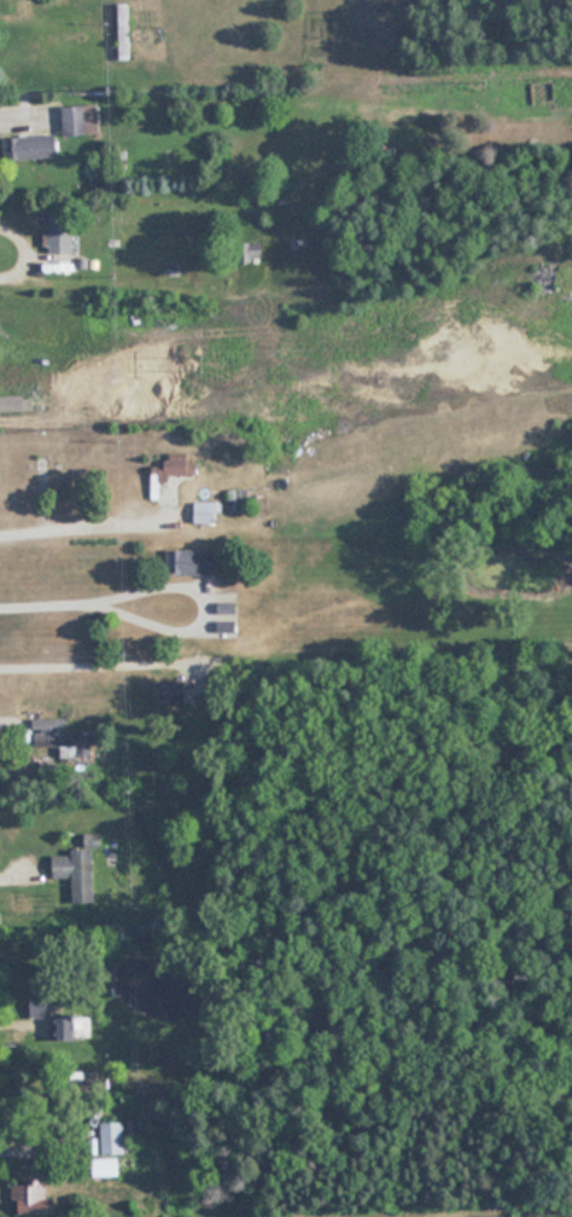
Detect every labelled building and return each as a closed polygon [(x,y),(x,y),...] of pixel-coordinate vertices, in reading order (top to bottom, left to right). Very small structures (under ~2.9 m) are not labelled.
[(131,3),(120,3),(120,59),(132,59),(131,3)] [(63,134),(86,134),(86,105),(63,105),(63,134)] [(3,136),(4,159),(60,157),(59,133),(3,136)] [(74,212),(49,212),(49,252),(74,252),(74,212)] [(33,411),(33,395),(0,395),(0,411),(33,411)] [(169,466),(153,466),(152,499),(162,500),(162,477),(194,477),(194,453),(169,453),(169,466)] [(218,523),(218,502),(195,502),(195,523),(218,523)] [(220,549),(168,549),(168,573),(220,573),(220,549)] [(34,718),(34,745),(59,745),(59,759),(96,759),(96,731),(67,731),(67,718),(34,718)] [(52,852),(53,880),(74,879),(74,903),(96,903),(95,851),(52,852)] [(48,991),(30,991),(30,1016),(48,1016),(48,991)] [(52,1039),(91,1039),(91,1015),(52,1015),(52,1039)] [(101,1154),(125,1154),(125,1121),(101,1121),(101,1154)] [(122,1158),(94,1158),(94,1177),(122,1177),(122,1158)] [(58,1205),(48,1205),(48,1184),(14,1184),(14,1215),(58,1215),(58,1205)]
